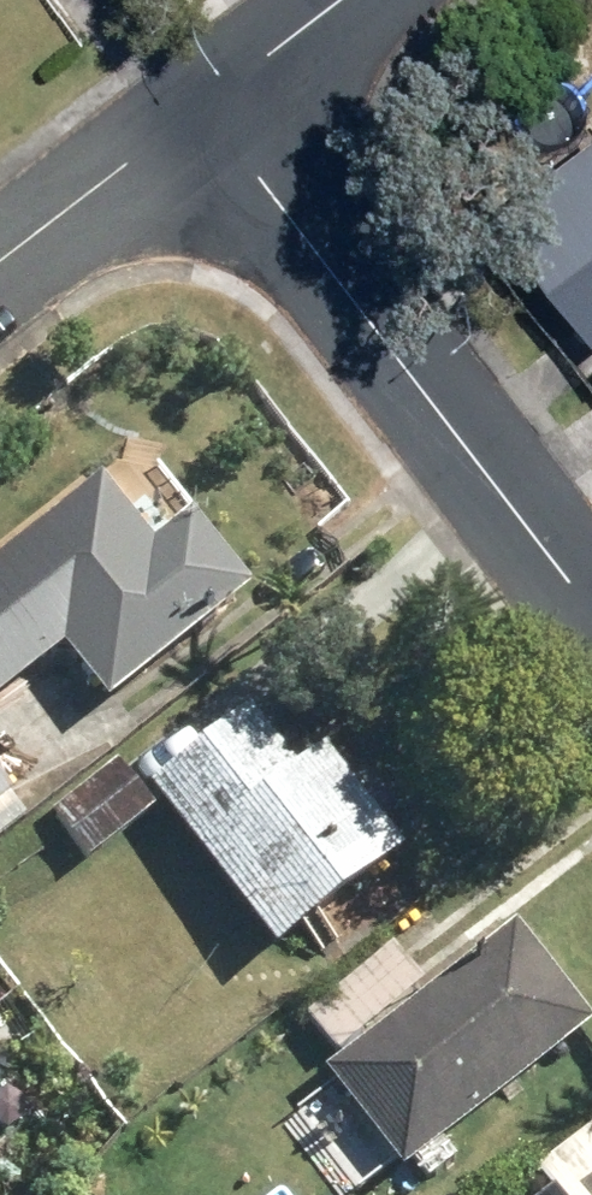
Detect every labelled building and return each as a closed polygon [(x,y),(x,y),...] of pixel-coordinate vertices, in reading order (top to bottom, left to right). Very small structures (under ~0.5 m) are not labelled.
[(65,655),(110,715),(255,605),(195,524),(154,555),(104,489),(0,566),(0,704),(65,655)] [(151,796),(275,964),(404,866),(325,761),(297,782),(253,721),(151,796)] [(54,817),(91,866),(157,817),(117,767),(54,817)] [(26,824),(11,804),(15,801),(0,781),(0,844),(26,824)] [(403,1183),(442,1153),(451,1164),(478,1145),(468,1133),(591,1038),(591,1030),(518,932),(325,1080),(403,1183)] [(309,1025),(337,1061),(425,989),(396,955),(309,1025)] [(538,1178),(531,1171),(499,1194),(591,1194),(591,1136),(538,1178)]
